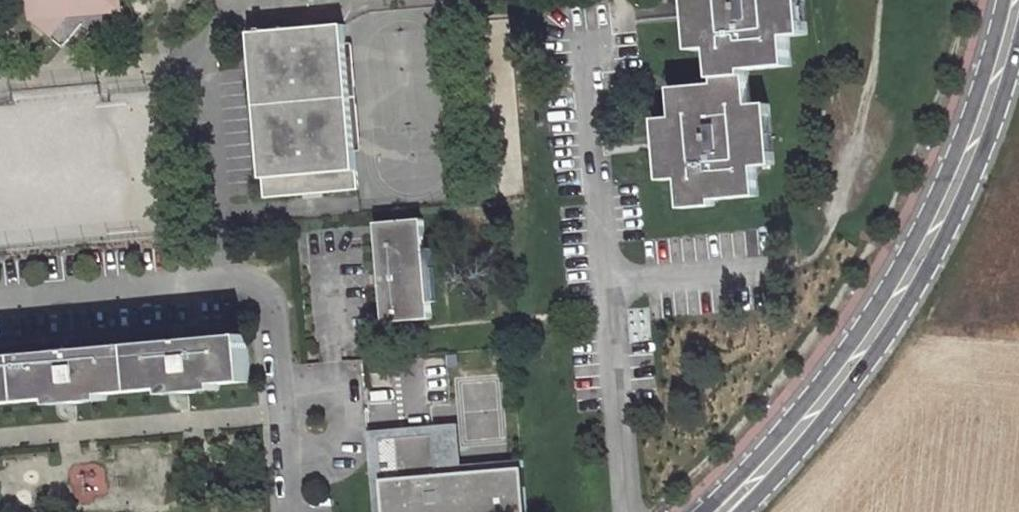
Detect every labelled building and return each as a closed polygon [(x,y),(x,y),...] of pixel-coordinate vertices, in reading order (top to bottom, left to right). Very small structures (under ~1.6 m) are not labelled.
[(32,15),(124,7),(124,0),(30,0),(32,15)] [(705,44),(713,43),(717,77),(675,81),(677,111),(670,112),(675,172),(684,171),(687,206),(720,203),(719,192),(764,188),(763,159),(769,158),(764,95),(757,95),(754,62),(793,60),(790,27),(797,27),(795,0),(701,0),(705,44)] [(701,0),(693,0),(697,44),(705,44),(701,0)] [(797,27),(806,26),(804,0),(795,0),(797,27)] [(342,23),(249,31),(264,198),(356,190),(342,23)] [(774,94),(764,95),(769,158),(779,157),(774,94)] [(675,172),(670,112),(661,113),(666,172),(675,172)] [(422,219),(378,224),(387,321),(431,317),(422,219)] [(0,357),(0,404),(77,397),(78,404),(92,402),(92,396),(190,387),(190,393),(204,392),(203,386),(255,382),(250,336),(0,357)] [(381,475),(462,469),(457,421),(366,429),(374,511),(384,511),(381,475)] [(381,475),(384,511),(524,511),(520,464),(462,469),(381,475)]
